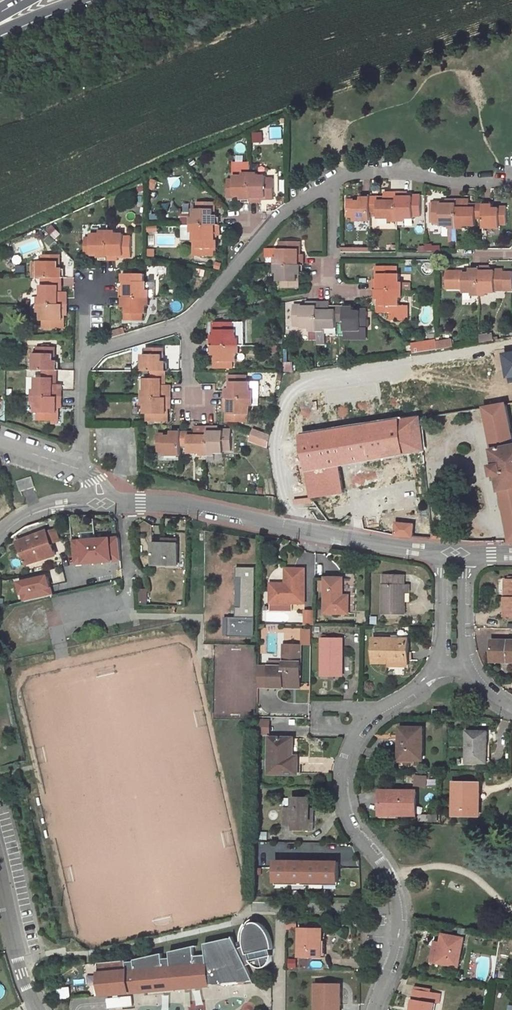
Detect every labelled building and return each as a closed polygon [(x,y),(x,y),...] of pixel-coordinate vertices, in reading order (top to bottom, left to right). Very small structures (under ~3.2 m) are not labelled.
[(241,199),(250,199),(251,176),(251,164),(235,164),(235,176),(234,176),(234,179),(228,179),(228,195),(241,195),(241,199)] [(266,178),(266,176),(251,176),(250,199),(250,202),(261,202),(261,200),(261,197),(266,197),(266,200),(274,199),(274,178),(266,178)] [(398,218),(398,192),(385,193),(385,197),(371,197),(371,212),(378,212),(378,218),(398,218)] [(421,216),(421,195),(413,195),(413,197),(409,197),(409,195),(409,192),(398,192),(398,218),(414,218),(414,216),(421,216)] [(371,212),(371,197),(362,197),(361,201),(348,201),(348,217),(354,217),(355,221),(371,221),(371,212)] [(456,226),(456,199),(446,199),(446,202),(446,204),(441,204),(441,202),(433,202),(433,223),(440,223),(440,226),(456,226)] [(469,199),(456,199),(456,226),(476,226),(476,219),(476,208),(470,208),(469,204),(469,199)] [(213,202),(198,202),(198,209),(194,209),(194,225),(217,225),(218,215),(213,215),(213,202)] [(484,205),(469,204),(470,208),(476,208),(476,219),(484,219),(484,205)] [(493,205),(484,205),(484,219),(484,228),(499,228),(500,225),(506,224),(506,208),(493,208),(493,205)] [(196,240),(196,248),(198,248),(198,255),(217,255),(217,248),(217,240),(215,240),(215,235),(220,235),(220,225),(217,225),(194,225),(194,240),(196,240)] [(93,238),(86,238),(85,253),(99,253),(99,257),(108,257),(108,234),(93,234),(93,238)] [(124,237),(124,234),(108,234),(108,257),(108,260),(119,260),(119,258),(119,256),(124,256),(124,258),(131,258),(131,236),(124,237)] [(301,265),(304,265),(304,254),(301,254),(299,254),(299,250),(301,250),(301,241),(280,242),(280,250),(266,249),(266,260),(278,260),(278,265),(301,265)] [(58,255),(43,255),(43,262),(39,262),(32,262),(32,278),(47,278),(63,278),(63,268),(59,268),(58,255)] [(301,274),(301,265),(278,265),(278,281),(281,281),(281,288),(297,288),(297,275),(301,274)] [(397,274),(397,266),(376,267),(376,274),(378,274),(378,279),(376,279),(373,279),(374,290),(376,290),(400,290),(400,274),(397,274)] [(503,269),(495,269),(495,271),(490,271),(490,269),(490,266),(480,266),(480,269),(480,293),(495,293),(495,290),(503,290),(503,287),(511,287),(511,272),(503,272),(503,269)] [(480,293),(480,269),(470,269),(470,273),(446,273),(447,289),(463,289),(463,292),(480,293)] [(145,274),(124,274),(124,282),(125,282),(125,286),(124,286),(120,287),(121,298),(124,298),(147,298),(155,298),(156,282),(144,282),(145,274)] [(63,278),(47,278),(47,285),(59,285),(59,292),(63,292),(63,278)] [(47,285),(41,285),(41,305),(67,305),(67,292),(63,292),(59,292),(59,285),(47,285)] [(380,299),(380,312),(393,312),(393,321),(408,321),(409,307),(400,307),(400,290),(376,290),(376,299),(380,299)] [(147,298),(124,298),(124,307),(127,307),(127,320),(143,320),(143,314),(147,314),(147,298)] [(317,302),(307,302),(307,304),(307,306),(302,306),(302,305),(294,305),(294,325),(301,326),(301,328),(317,328),(317,302)] [(330,302),(317,302),(317,328),(336,328),(336,322),(343,322),(343,307),(330,307),(330,302)] [(67,305),(41,305),(41,321),(43,321),(43,328),(65,328),(65,321),(62,321),(62,316),(65,316),(67,316),(67,305)] [(353,311),(354,307),(343,307),(343,322),(344,330),(360,330),(360,327),(367,327),(367,311),(353,311)] [(210,335),(210,345),(213,345),(236,346),(244,346),(244,323),(213,323),(213,329),(215,330),(215,335),(213,335),(210,335)] [(412,354),(436,350),(436,343),(436,341),(411,345),(412,354)] [(236,362),(236,346),(213,345),(213,355),(217,355),(217,369),(232,369),(233,362),(236,362)] [(54,347),(38,347),(38,354),(34,354),(34,370),(42,370),(57,370),(57,361),(54,361),(54,347)] [(162,362),(162,348),(146,348),(146,355),(143,356),(143,371),(151,371),(166,371),(166,362),(162,362)] [(57,370),(42,370),(43,378),(54,378),(54,384),(57,384),(57,370)] [(145,398),(171,398),(171,385),(166,385),(166,371),(151,371),(151,379),(145,379),(145,398)] [(246,382),(246,375),(230,376),(230,388),(227,389),(227,398),(250,398),(250,382),(246,382)] [(43,378),(37,378),(36,397),(62,397),(62,384),(57,384),(54,384),(54,378),(43,378)] [(62,397),(36,397),(36,413),(38,413),(38,420),(59,421),(60,413),(57,413),(58,408),(60,408),(62,408),(62,397)] [(171,409),(171,398),(145,398),(145,414),(148,414),(148,421),(168,422),(168,414),(166,414),(166,409),(168,409),(171,409)] [(250,414),(250,398),(227,398),(223,398),(224,409),(226,409),(229,409),(229,414),(226,414),(226,422),(248,422),(248,414),(250,414)] [(506,404),(485,407),(496,466),(492,466),(494,477),(498,477),(510,543),(511,543),(511,434),(506,404)] [(425,451),(421,418),(302,436),(313,498),(343,493),(339,466),(425,451)] [(207,453),(207,427),(195,427),(195,432),(195,436),(189,436),(189,447),(189,454),(207,453)] [(231,451),(231,430),(223,430),(223,433),(218,433),(218,430),(218,427),(207,427),(207,453),(224,453),(224,451),(231,451)] [(165,456),(181,456),(181,447),(181,432),(172,433),(171,436),(158,436),(158,452),(165,452),(165,456)] [(195,436),(195,432),(181,432),(181,447),(189,447),(189,436),(195,436)] [(270,436),(259,432),(257,437),(268,441),(270,436)] [(268,441),(257,437),(255,442),(267,447),(268,441)] [(35,487),(32,477),(18,482),(21,491),(35,487)] [(413,526),(396,524),(395,536),(412,538),(413,526)] [(60,541),(56,528),(47,531),(52,544),(60,541)] [(118,538),(118,528),(103,529),(103,540),(118,538)] [(31,537),(19,542),(24,554),(28,563),(28,564),(55,555),(52,544),(47,531),(37,535),(31,537)] [(118,538),(103,540),(104,550),(119,549),(119,538),(118,538)] [(178,543),(154,542),(153,564),(177,564),(178,543)] [(24,554),(19,556),(23,565),(28,563),(24,554)] [(255,636),(256,567),(236,567),(236,577),(242,577),(241,607),(236,607),(236,617),(228,617),(227,636),(255,636)] [(286,584),(271,584),(271,602),(271,610),(292,610),(292,602),(304,602),(304,568),(286,569),(286,584)] [(382,584),(382,614),(405,614),(406,592),(410,592),(410,584),(405,584),(405,574),(384,574),(384,584),(382,584)] [(20,583),(25,603),(56,595),(51,575),(20,583)] [(326,577),(325,613),(349,613),(349,596),(344,595),(343,578),(326,577)] [(140,589),(140,600),(140,602),(148,602),(148,589),(140,589)] [(304,607),(304,625),(314,625),(315,607),(304,607)] [(322,635),(322,675),(342,676),(342,638),(327,638),(326,635),(322,635)] [(374,638),(373,662),(390,662),(390,665),(409,666),(409,639),(374,638)] [(492,655),(509,656),(509,661),(511,661),(511,640),(492,640),(492,655)] [(276,666),(269,666),(268,687),(283,687),(283,683),(300,683),(300,644),(283,644),(283,662),(276,662),(276,666)] [(434,717),(446,717),(446,709),(434,709),(434,717)] [(402,728),(401,759),(423,759),(423,728),(402,728)] [(467,731),(466,762),(487,763),(487,732),(467,731)] [(271,739),(270,773),(297,773),(297,763),(292,763),(292,757),(292,738),(271,739)] [(416,786),(429,786),(428,777),(416,777),(416,786)] [(454,783),(454,810),(466,810),(466,816),(479,816),(479,783),(454,783)] [(417,792),(382,792),(382,797),(385,798),(385,802),(382,802),(381,814),(417,815),(417,792)] [(293,824),(292,829),(309,830),(309,809),(310,797),(293,797),(293,808),(285,807),(285,824),(293,824)] [(339,861),(276,861),(276,881),(339,882),(339,861)] [(102,994),(243,982),(255,981),(248,966),(253,963),(256,966),(259,967),(262,967),(267,966),(270,965),(273,961),(275,957),(275,953),(275,947),(274,943),(272,937),(269,933),(267,930),(265,928),(261,927),(256,926),(253,927),(251,928),(248,930),(246,932),(245,935),(244,938),(244,942),(245,947),(240,949),(234,938),(205,944),(206,954),(195,955),(195,947),(171,951),(172,957),(163,958),(162,953),(135,958),(135,962),(127,963),(127,959),(99,962),(102,994)] [(300,929),(299,957),(323,957),(323,929),(300,929)] [(464,938),(443,934),(442,942),(438,962),(458,966),(464,938)] [(436,941),(432,961),(438,962),(442,942),(436,941)] [(316,1009),(340,1009),(340,997),(338,997),(338,984),(319,984),(319,1003),(316,1003),(316,1009)] [(414,989),(411,1009),(435,1009),(436,1003),(431,1002),(432,991),(414,989)] [(440,1003),(442,993),(432,991),(431,1002),(436,1003),(440,1003)] [(134,1005),(134,996),(109,998),(110,1006),(134,1005)] [(70,1003),(71,1009),(99,1009),(98,1002),(70,1003)]
